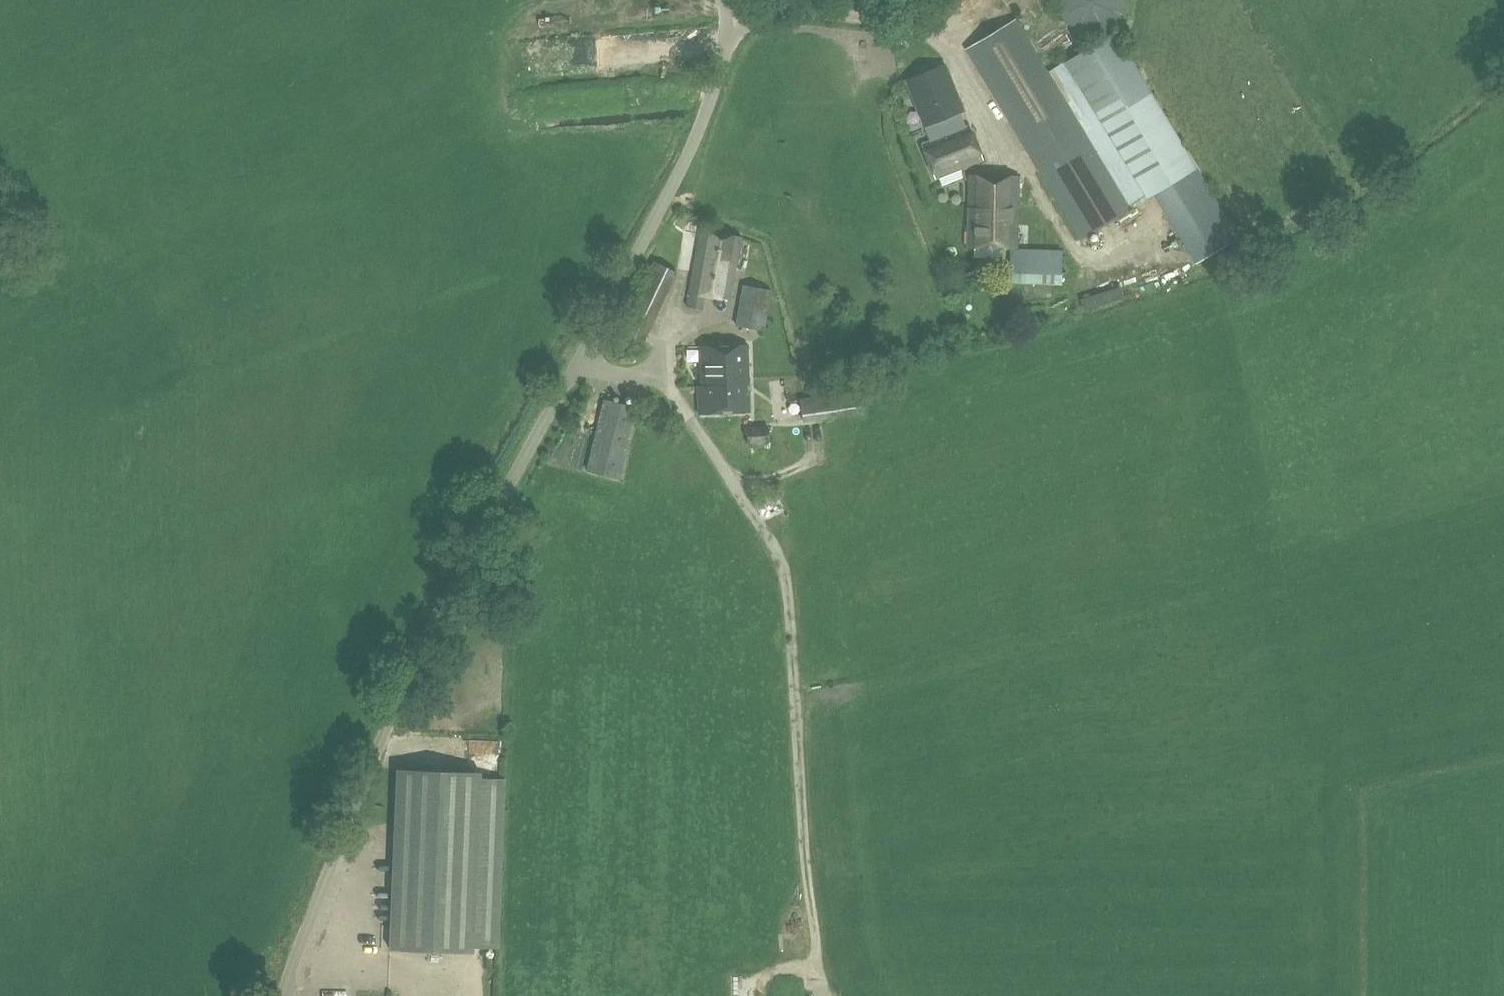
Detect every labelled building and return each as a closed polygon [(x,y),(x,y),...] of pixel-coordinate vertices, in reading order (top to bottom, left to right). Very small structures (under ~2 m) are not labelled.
[(1121,12),(1121,0),(1060,0),(1061,15),(1080,32),(1105,30),(1121,12)] [(1079,238),(1130,208),(1198,166),(1115,30),(1048,71),(1017,18),(966,48),(1079,238)] [(935,178),(983,159),(946,66),(907,82),(930,141),(921,145),(935,178)] [(1018,248),(1019,176),(969,175),(967,248),(1018,248)] [(730,300),(741,237),(700,230),(686,306),(702,309),(704,296),(730,300)] [(1068,280),(1067,249),(1015,251),(1016,282),(1068,280)] [(643,343),(678,272),(654,261),(620,331),(643,343)] [(743,285),(735,325),(765,331),(772,290),(743,285)] [(699,413),(751,412),(748,345),(700,346),(701,386),(698,386),(699,413)] [(832,418),(828,393),(800,398),(804,423),(832,418)] [(619,478),(637,408),(604,400),(587,470),(619,478)] [(768,444),(768,426),(746,426),(747,445),(768,444)] [(488,580),(493,571),(487,568),(482,577),(488,580)] [(506,780),(482,778),(482,772),(398,769),(390,948),(474,952),(474,946),(499,947),(506,780)] [(478,968),(477,953),(460,954),(460,969),(478,968)] [(760,985),(742,987),(742,995),(761,995),(760,985)]
